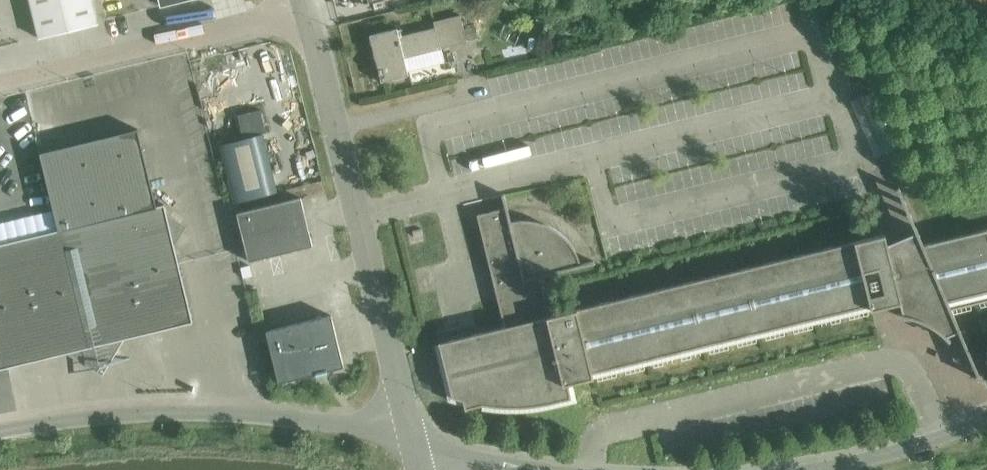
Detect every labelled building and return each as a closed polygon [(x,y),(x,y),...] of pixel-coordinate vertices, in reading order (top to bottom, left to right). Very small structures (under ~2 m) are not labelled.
[(39,38),(98,24),(92,0),(30,0),(39,38)] [(404,58),(467,43),(460,15),(433,22),(434,28),(398,37),(396,29),(369,36),(381,82),(408,76),(404,58)] [(260,110),(238,115),(243,138),(262,134),(265,134),(260,110)] [(69,352),(101,372),(120,340),(193,322),(164,205),(156,206),(137,129),(39,153),(58,230),(0,244),(0,369),(69,352)] [(238,140),(219,145),(234,203),(277,192),(262,134),(243,138),(238,140)] [(594,263),(593,261),(580,264),(579,260),(577,255),(575,250),(572,246),(569,242),(566,238),(562,235),(558,232),(554,229),(550,227),(545,225),(541,223),(536,222),(531,221),(526,221),(521,221),(516,221),(511,222),(504,194),(502,195),(505,208),(477,215),(505,327),(449,341),(465,409),(899,303),(902,314),(898,314),(897,316),(904,317),(910,318),(916,320),(922,322),(928,325),(934,328),(939,332),(944,337),(948,341),(950,340),(947,336),(958,332),(961,340),(964,339),(951,310),(986,301),(986,229),(933,243),(923,245),(916,227),(913,228),(915,232),(887,244),(885,235),(549,316),(539,277),(594,263)] [(237,213),(249,262),(312,246),(301,198),(237,213)] [(266,332),(278,382),(344,366),(331,315),(266,332)]
